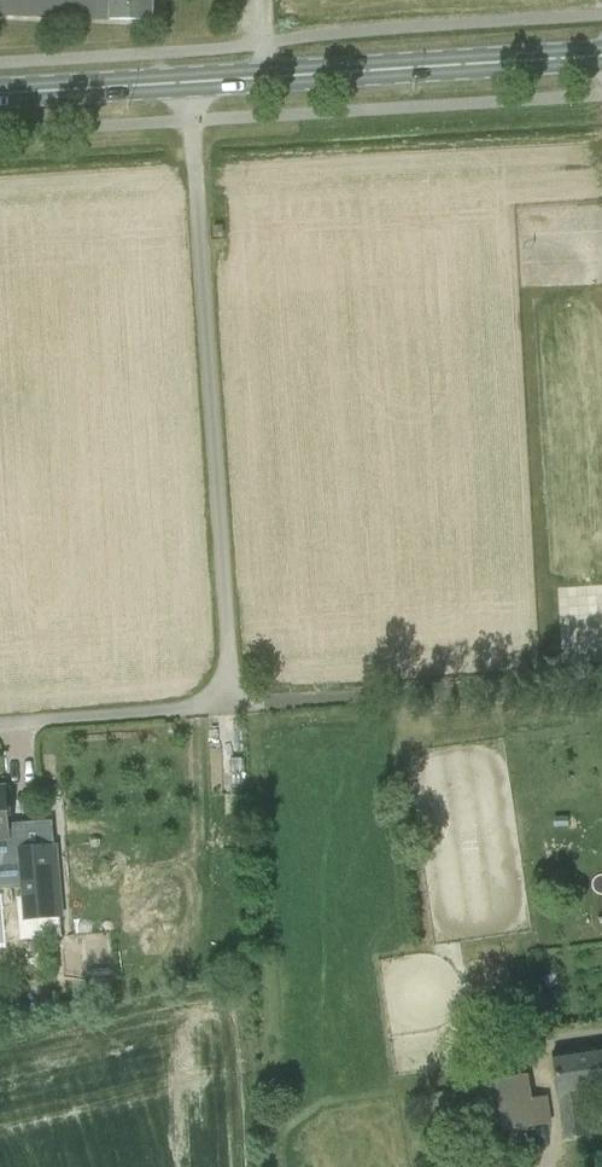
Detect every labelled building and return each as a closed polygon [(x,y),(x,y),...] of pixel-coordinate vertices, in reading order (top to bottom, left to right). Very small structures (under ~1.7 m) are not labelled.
[(110,19),(151,21),(152,0),(0,0),(0,14),(110,19)] [(597,574),(549,576),(552,650),(601,647),(597,574)] [(0,786),(0,840),(10,839),(5,786),(0,786)] [(51,894),(47,846),(23,848),(28,918),(61,916),(59,894),(51,894)] [(552,1053),(564,1138),(588,1135),(582,1095),(601,1092),(601,1046),(552,1053)] [(532,1098),(528,1074),(486,1081),(494,1132),(551,1123),(547,1096),(532,1098)]
